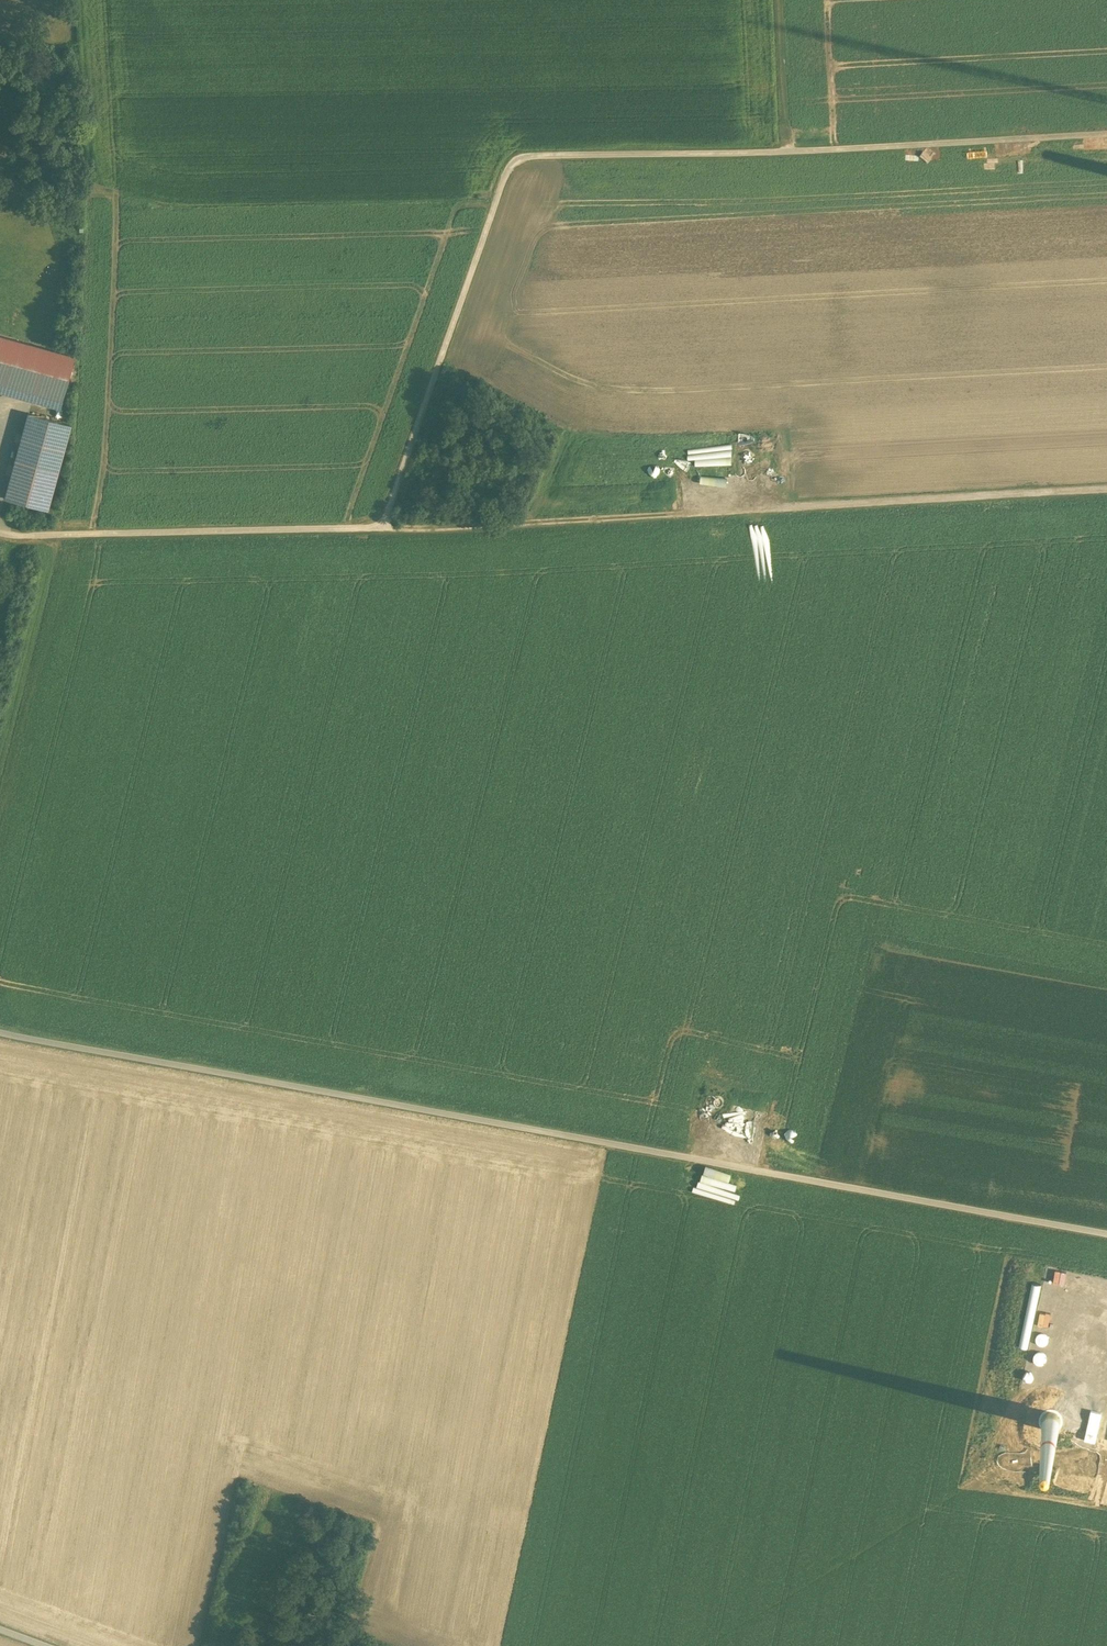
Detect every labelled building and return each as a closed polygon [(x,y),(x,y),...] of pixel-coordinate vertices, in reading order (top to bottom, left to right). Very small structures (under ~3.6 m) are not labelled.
[(73,358),(0,335),(0,390),(58,407),(73,358)] [(70,427),(27,416),(6,497),(49,508),(70,427)]
